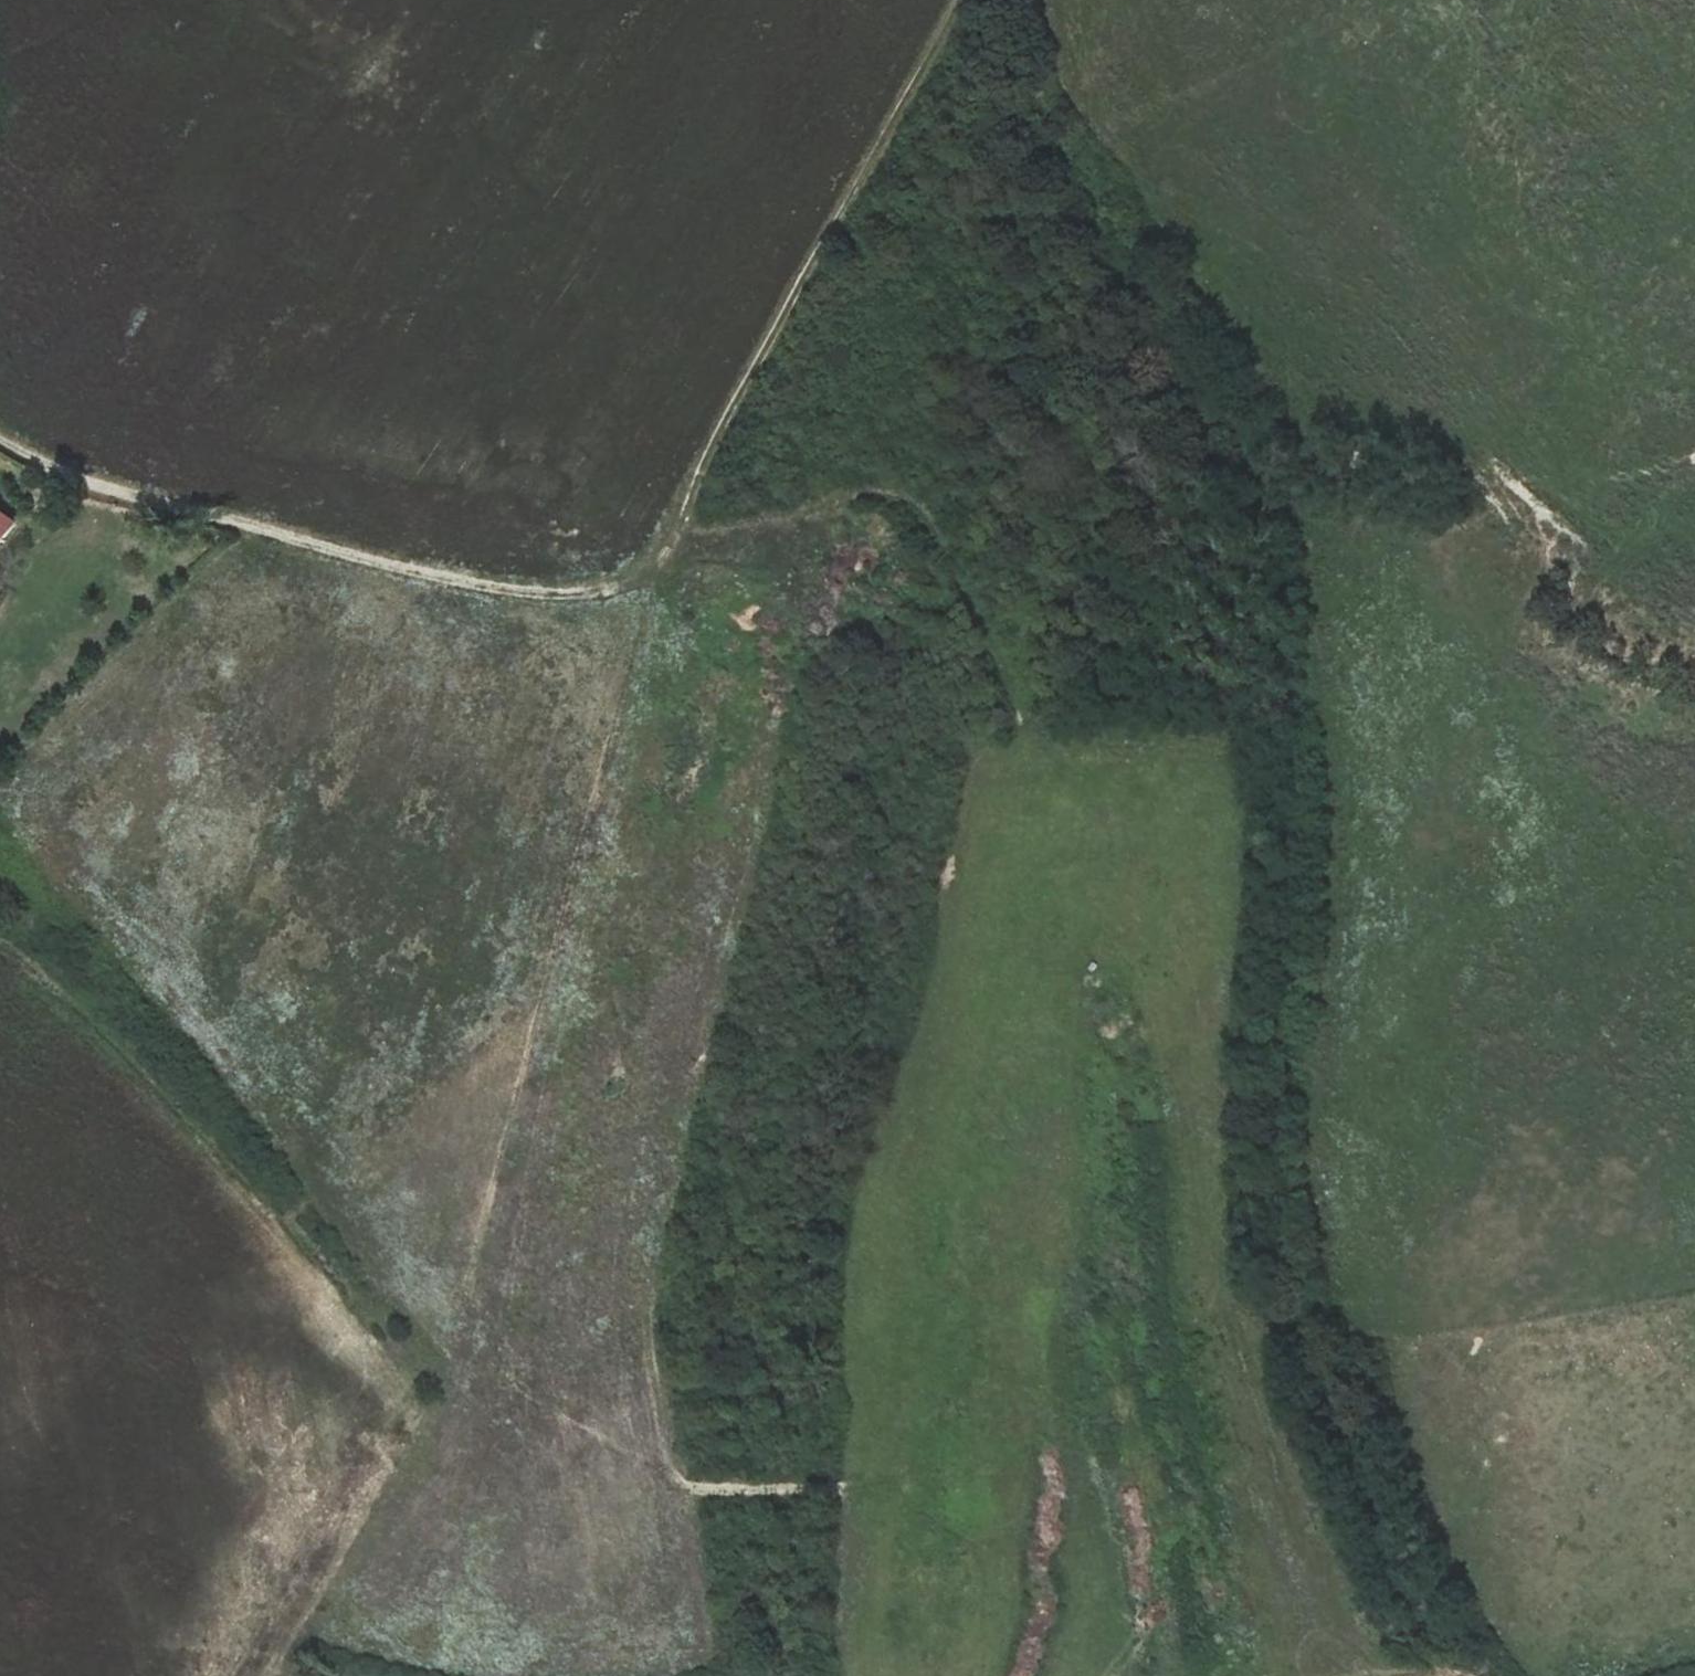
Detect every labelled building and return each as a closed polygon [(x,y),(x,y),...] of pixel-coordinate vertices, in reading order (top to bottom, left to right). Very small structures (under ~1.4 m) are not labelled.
[(8,522),(0,516),(0,533),(8,522)]
